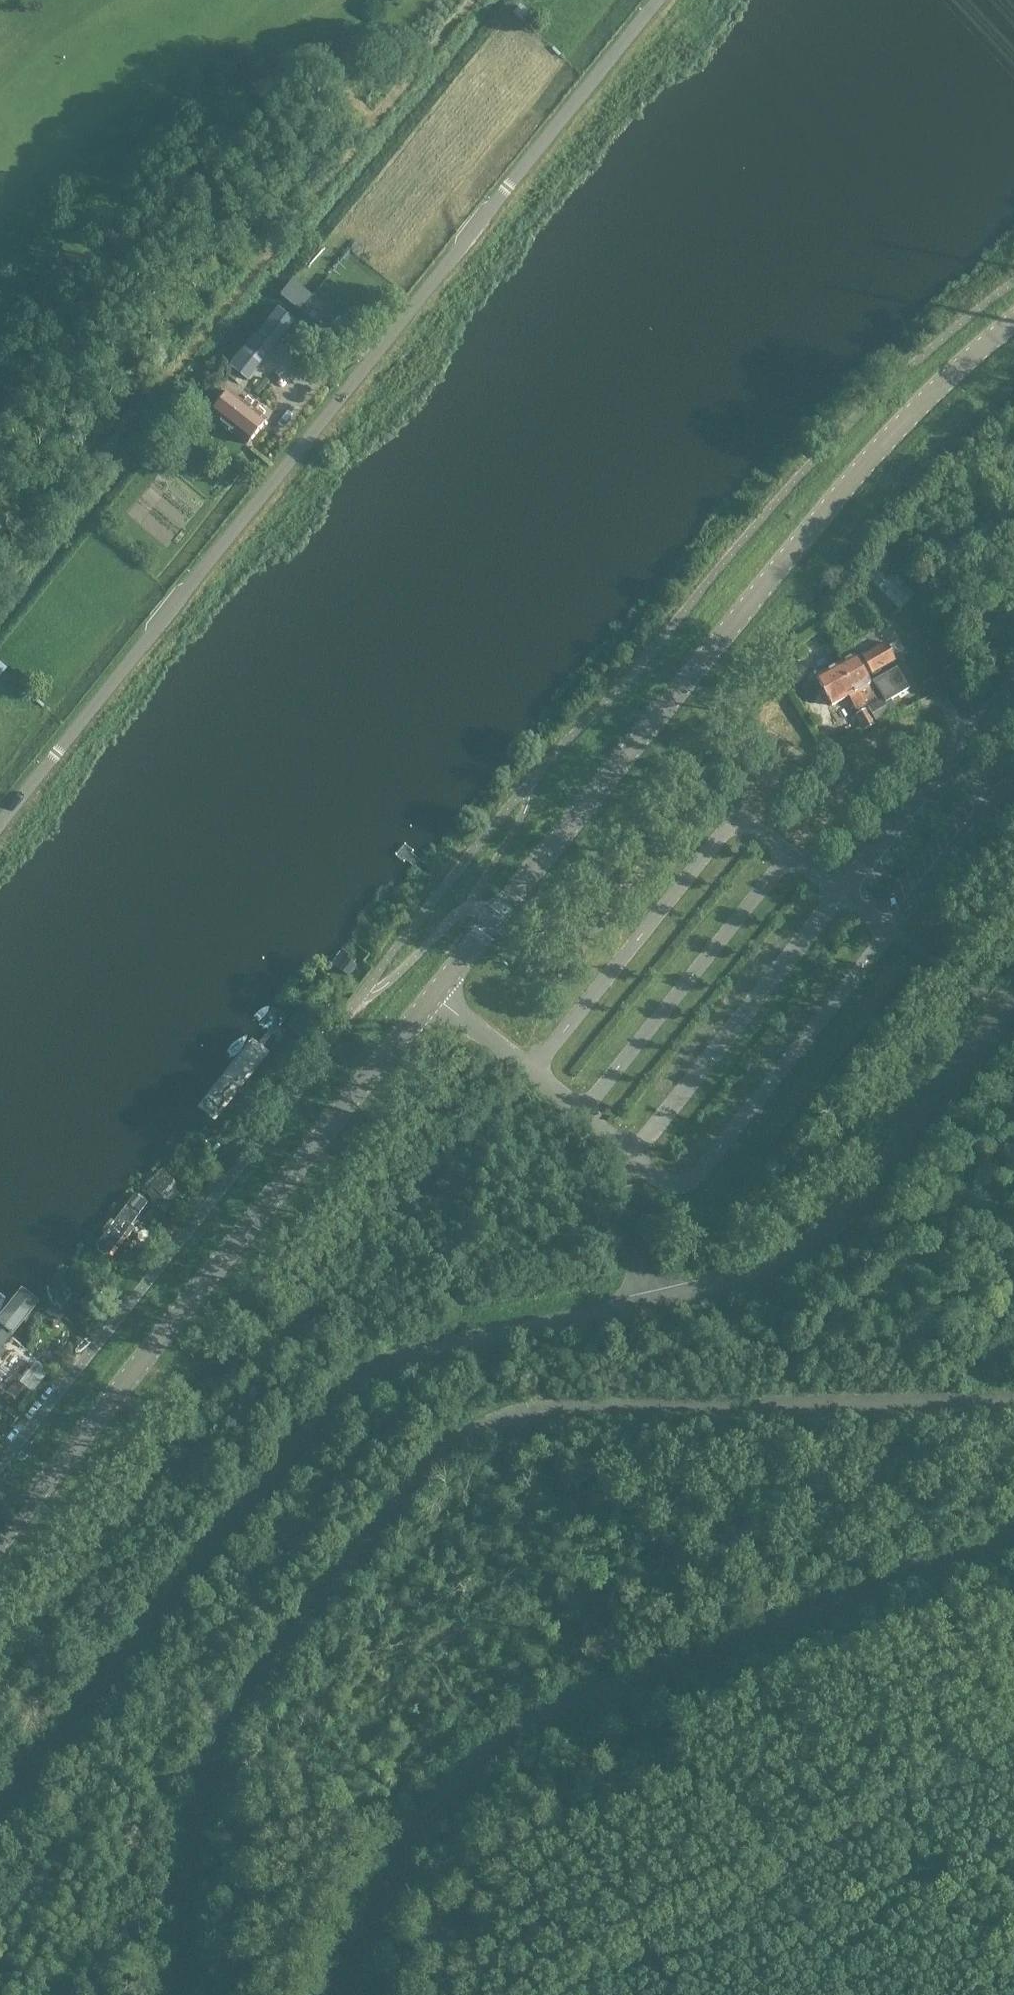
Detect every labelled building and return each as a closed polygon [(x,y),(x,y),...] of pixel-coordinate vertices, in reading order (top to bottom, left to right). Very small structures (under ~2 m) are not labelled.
[(281,295),(301,309),(313,292),(294,278),(281,295)] [(278,309),(263,328),(279,340),(294,321),(278,309)] [(254,336),(230,368),(247,381),(272,350),(254,336)] [(246,396),(242,401),(229,391),(210,415),(247,444),(266,420),(253,410),(258,405),(246,396)] [(917,585),(902,592),(922,629),(938,620),(917,585)] [(871,673),(895,659),(886,643),(862,657),(871,673)] [(835,664),(858,708),(874,698),(867,685),(871,683),(855,653),(835,664)] [(855,709),(858,708),(835,664),(814,675),(831,705),(847,696),(855,709)] [(883,701),(903,690),(893,672),(872,683),(881,698),(867,706),(875,721),(889,713),(883,701)] [(865,730),(875,724),(867,709),(856,716),(865,730)] [(251,1036),(196,1106),(215,1121),(271,1052),(251,1036)] [(135,1191),(94,1244),(109,1256),(150,1203),(135,1191)] [(0,1312),(0,1350),(40,1299),(22,1284),(0,1312)]
